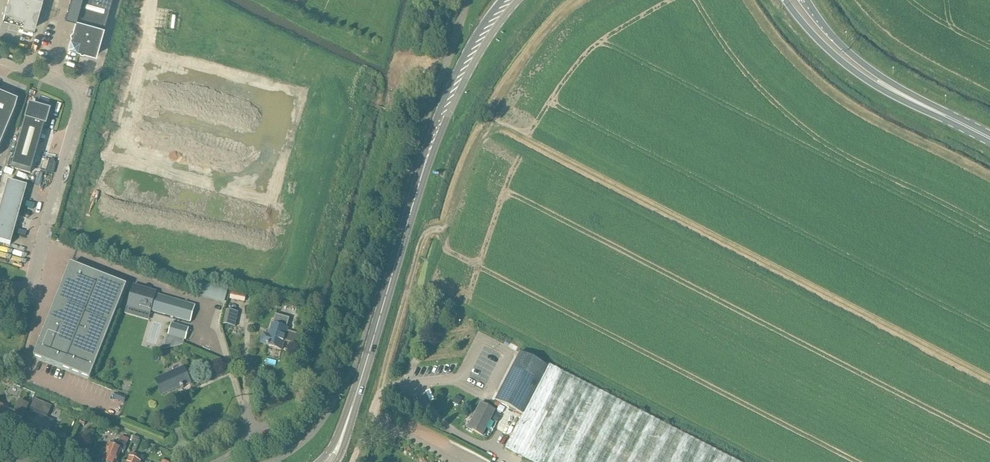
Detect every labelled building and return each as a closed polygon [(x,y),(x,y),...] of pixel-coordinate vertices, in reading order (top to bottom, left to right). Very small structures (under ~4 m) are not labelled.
[(35,27),(42,0),(8,0),(6,8),(3,18),(24,24),(35,27)] [(65,13),(64,16),(76,19),(71,34),(68,46),(79,49),(96,54),(104,27),(112,0),(68,0),(65,13)] [(16,104),(0,97),(0,142),(16,104)] [(24,122),(10,168),(30,173),(43,127),(44,128),(48,113),(28,107),(24,122)] [(0,205),(0,243),(9,246),(18,214),(26,188),(6,182),(0,205)] [(34,358),(90,380),(127,286),(71,264),(34,358)] [(228,289),(202,283),(199,297),(225,303),(228,289)] [(149,319),(151,312),(156,295),(157,292),(133,286),(128,305),(125,313),(149,319)] [(234,293),(233,300),(244,302),(246,296),(234,293)] [(156,295),(151,312),(190,323),(195,306),(156,295)] [(226,310),(223,325),(235,328),(239,313),(226,310)] [(268,334),(263,333),(260,344),(265,345),(265,346),(282,351),(284,340),(295,343),(298,333),(287,330),(288,327),(290,320),(273,316),(272,322),(268,334)] [(186,340),(190,328),(172,323),(172,324),(168,323),(165,334),(169,335),(186,340)] [(547,367),(521,353),(496,401),(522,415),(506,447),(534,461),(737,461),(548,364),(547,367)] [(191,384),(184,368),(155,380),(162,396),(191,384)] [(456,396),(452,403),(459,406),(463,399),(456,396)] [(24,405),(18,402),(13,415),(22,419),(30,401),(26,399),(24,405)] [(51,407),(33,400),(28,412),(37,415),(29,433),(45,440),(53,421),(46,418),(51,407)] [(480,403),(467,429),(482,437),(496,411),(480,403)] [(496,414),(492,421),(497,423),(500,417),(496,414)] [(56,436),(52,446),(58,448),(65,451),(69,442),(56,436)] [(126,447),(130,440),(122,436),(119,444),(118,443),(117,446),(110,444),(110,446),(109,446),(102,461),(117,461),(120,453),(123,455),(126,447)] [(356,461),(358,461),(365,461),(371,449),(364,446),(356,461)] [(132,453),(128,461),(140,461),(139,461),(142,457),(132,453)]
